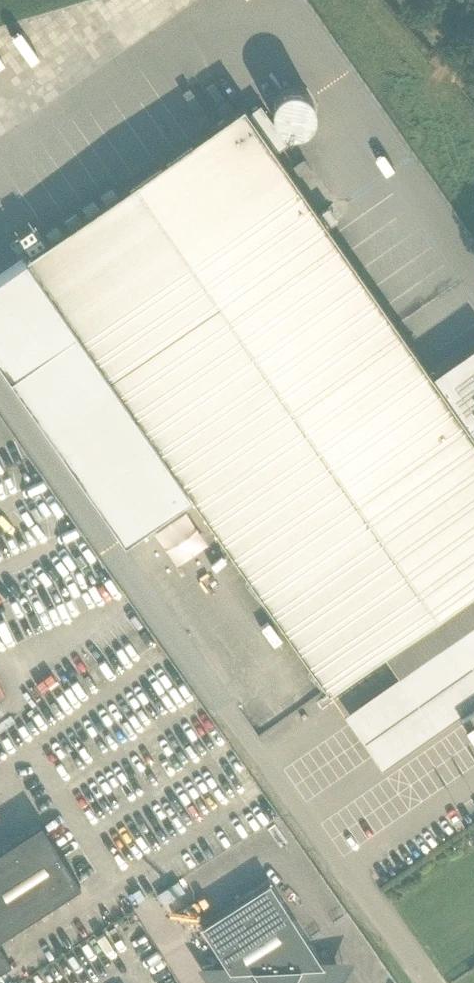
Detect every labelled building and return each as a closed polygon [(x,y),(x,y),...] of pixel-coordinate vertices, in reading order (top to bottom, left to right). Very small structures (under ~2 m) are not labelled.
[(282,126),(286,128),(291,130),(295,130),(300,129),(304,128),(308,125),(311,122),(314,119),(315,114),(316,110),(316,106),(315,101),(313,97),(310,93),(307,91),(303,88),(298,87),(294,87),(289,87),(285,89),(281,91),(278,95),(276,98),(274,102),(273,107),(273,111),(274,116),(276,120),(279,123),(282,126)] [(243,103),(0,273),(0,361),(124,538),(191,492),(328,689),(473,587),(473,344),(431,373),(276,151),(288,143),(260,103),(249,112),(243,103)] [(304,158),(293,165),(299,173),(309,166),(304,158)] [(80,885),(41,823),(0,849),(0,936),(80,885)] [(269,882),(201,926),(228,968),(204,970),(213,982),(338,982),(341,977),(332,964),(322,964),(269,882)] [(11,963),(0,946),(0,970),(11,963)]
